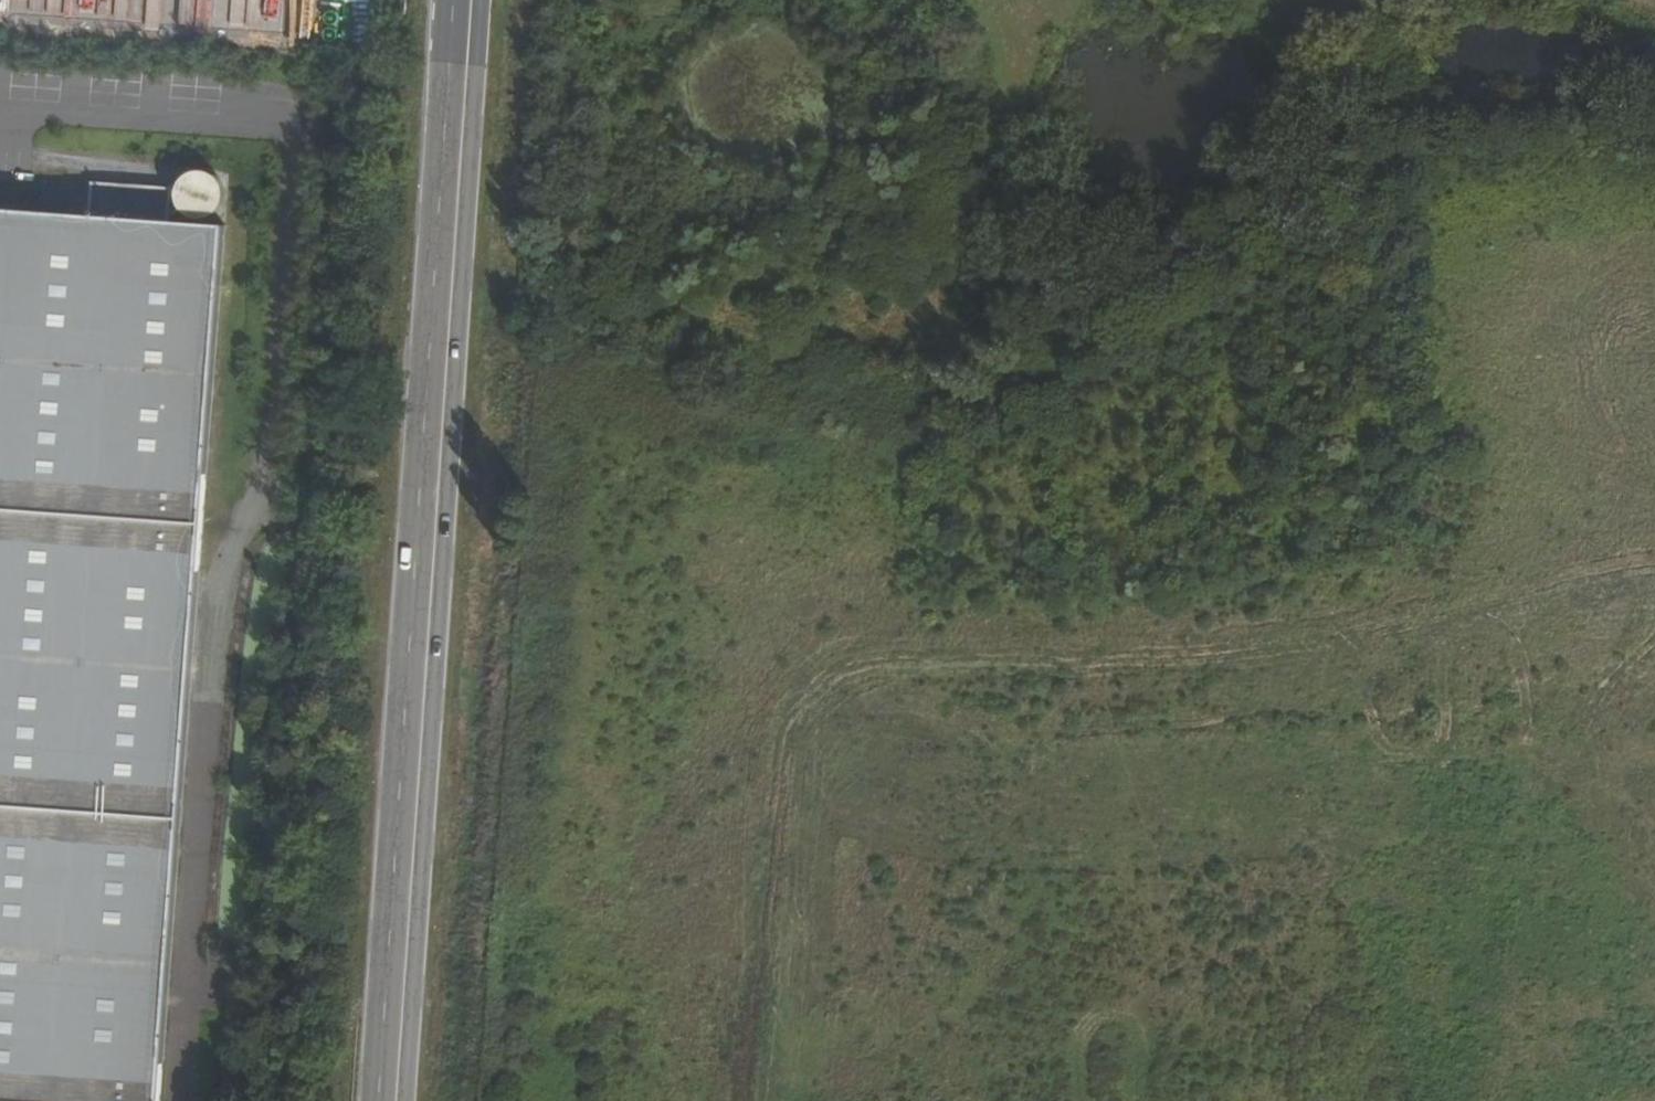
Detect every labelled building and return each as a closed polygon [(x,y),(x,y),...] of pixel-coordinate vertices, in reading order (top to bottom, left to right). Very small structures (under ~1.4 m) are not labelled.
[(220,165),(212,165),(205,166),(199,170),(194,176),(191,183),(190,190),(192,198),(195,204),(201,209),(208,213),(217,213),(225,211),(231,207),(235,201),(238,194),(239,186),(237,179),(233,173),(227,168),(220,165)] [(238,219),(183,216),(185,181),(104,177),(103,208),(0,203),(0,1100),(184,1100),(238,219)]
